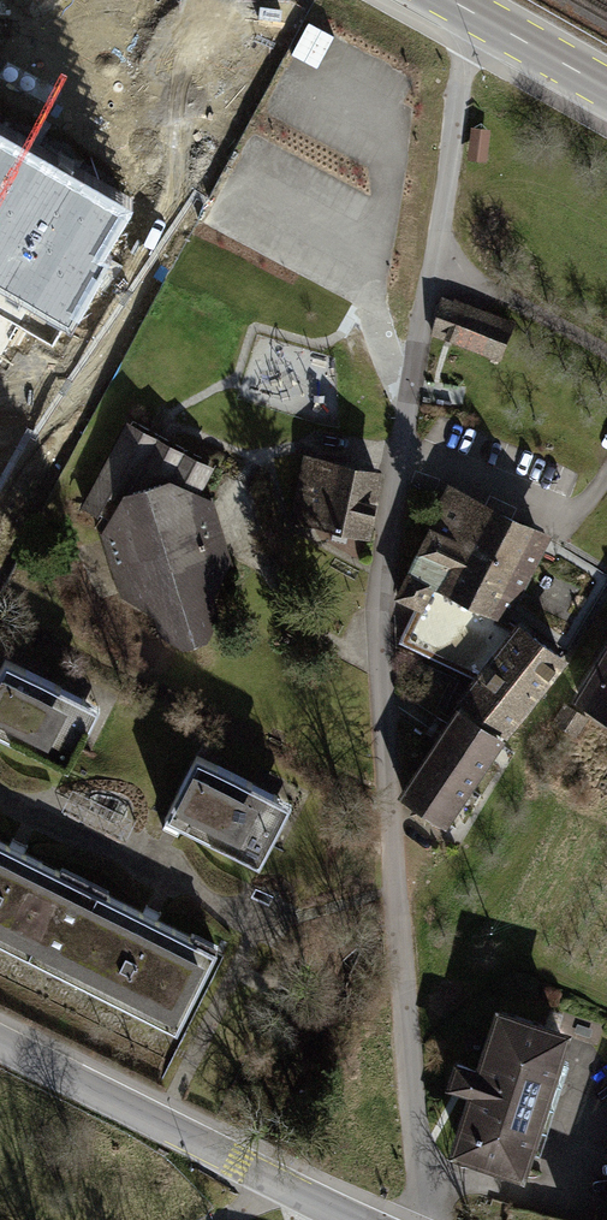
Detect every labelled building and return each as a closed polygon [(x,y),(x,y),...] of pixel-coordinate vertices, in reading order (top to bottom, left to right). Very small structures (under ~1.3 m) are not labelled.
[(28,269),(84,167),(0,121),(0,254),(28,269)] [(453,302),(442,298),(431,337),(500,362),(516,323),(454,299),(453,302)] [(218,469),(129,420),(78,511),(102,524),(114,503),(119,506),(102,536),(123,602),(157,618),(162,639),(188,652),(212,646),(224,621),(218,601),(234,565),(214,502),(203,496),(218,469)] [(388,475),(305,456),(289,525),(372,544),(388,475)] [(554,539),(449,485),(394,602),(425,617),(424,620),(496,654),(554,539)] [(569,664),(518,625),(496,654),(455,707),(459,710),(399,802),(448,833),(506,746),(569,664)] [(573,696),(606,716),(606,638),(573,696)] [(10,666),(0,686),(0,739),(73,777),(105,715),(10,666)] [(589,719),(564,704),(552,724),(577,740),(589,719)] [(301,814),(204,764),(171,827),(268,877),(301,814)] [(0,845),(0,947),(183,1040),(225,958),(0,845)] [(574,1040),(497,1014),(477,1076),(455,1069),(446,1096),(468,1103),(448,1163),(525,1188),(574,1040)]
